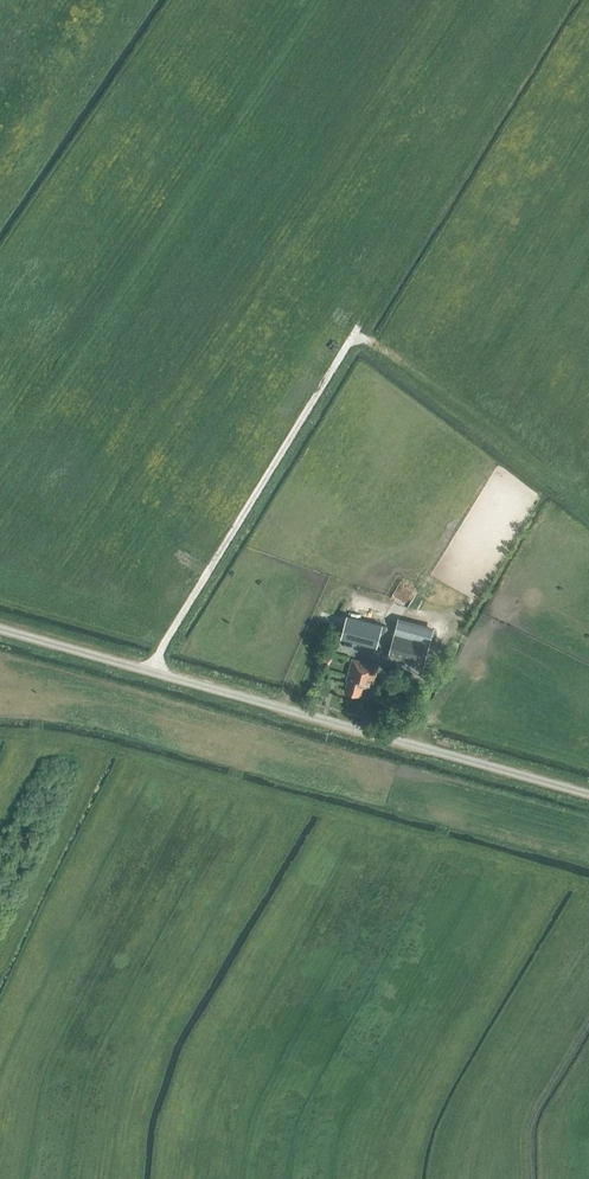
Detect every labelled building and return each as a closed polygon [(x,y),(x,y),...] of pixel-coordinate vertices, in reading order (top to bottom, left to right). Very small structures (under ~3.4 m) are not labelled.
[(347,615),(341,638),(376,647),(382,624),(347,615)] [(424,669),(430,644),(394,634),(388,659),(424,669)] [(372,687),(378,666),(352,659),(347,676),(349,677),(345,691),(361,696),(364,685),(372,687)]
